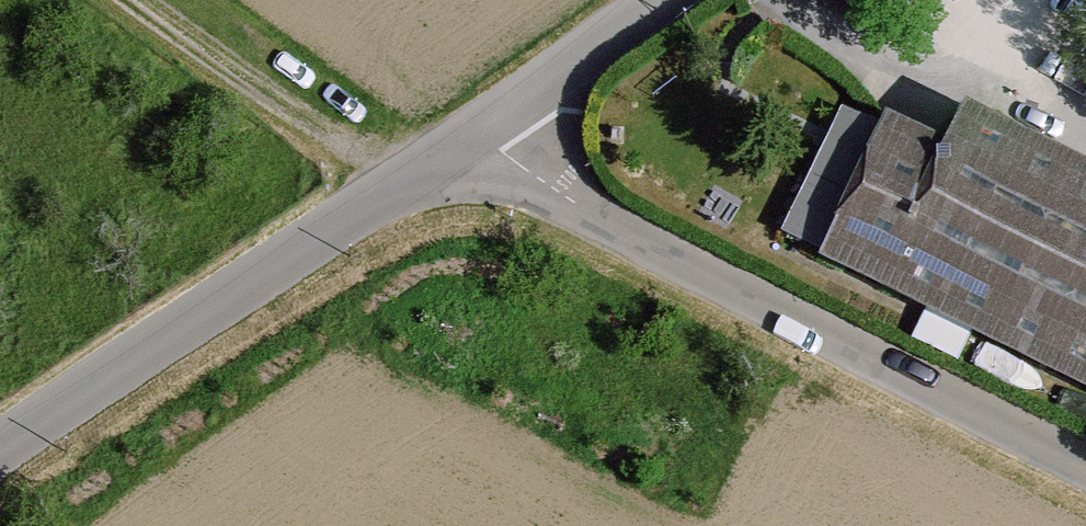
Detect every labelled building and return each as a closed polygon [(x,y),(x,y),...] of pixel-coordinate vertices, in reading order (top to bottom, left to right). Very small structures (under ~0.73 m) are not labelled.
[(790,247),(1085,392),(1085,178),(977,125),(956,169),(897,140),(889,157),(845,135),(790,247)]
